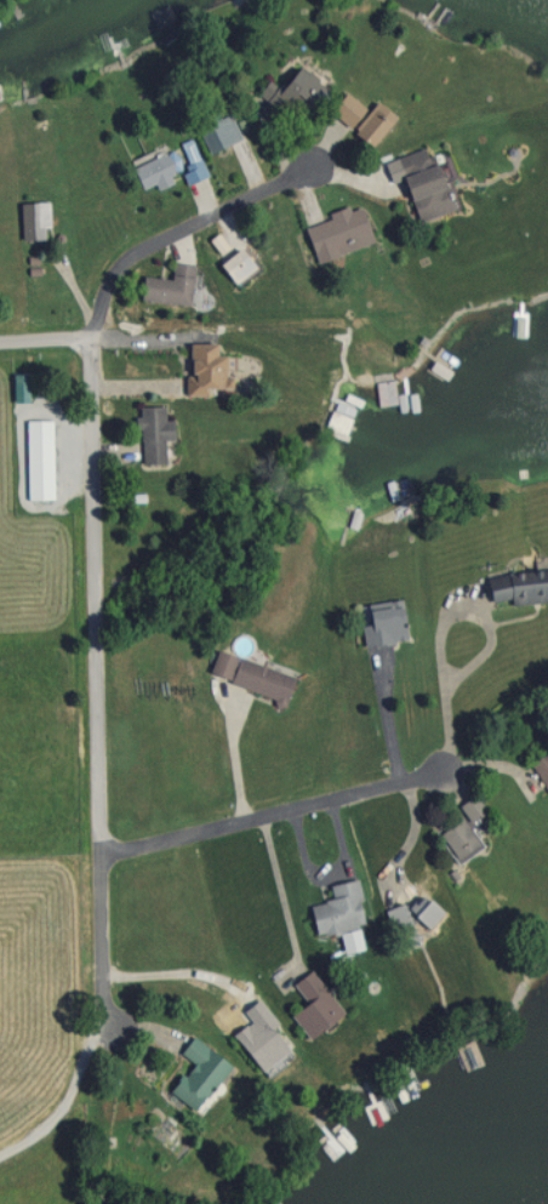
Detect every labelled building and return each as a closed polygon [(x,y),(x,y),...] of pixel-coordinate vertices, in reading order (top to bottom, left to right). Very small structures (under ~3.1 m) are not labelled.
[(327,92),(298,65),(272,94),(264,86),(256,94),(278,114),(290,100),(306,115),(327,92)] [(394,117),(373,102),(367,111),(343,93),(328,113),(351,129),(348,133),(370,149),(394,117)] [(197,129),(209,154),(241,139),(229,114),(197,129)] [(186,184),(205,176),(190,142),(179,146),(189,170),(181,173),(186,184)] [(413,222),(450,212),(433,147),(396,157),(413,222)] [(173,184),(168,156),(133,163),(138,190),(173,184)] [(315,263),(371,242),(357,205),(301,226),(315,263)] [(22,239),(41,239),(41,214),(22,214),(22,239)] [(217,265),(233,284),(254,267),(237,248),(217,265)] [(188,306),(193,265),(172,262),(169,281),(141,277),(138,300),(188,306)] [(215,343),(186,343),(186,393),(205,393),(205,386),(224,386),(224,352),(215,352),(215,343)] [(397,402),(392,378),(373,382),(379,406),(397,402)] [(163,405),(138,405),(138,463),(164,463),(164,439),(172,439),(172,418),(163,418),(163,405)] [(26,498),(52,498),(52,418),(26,418),(26,498)] [(488,602),(510,600),(510,603),(547,600),(547,569),(485,573),(488,602)] [(363,645),(404,641),(400,600),(359,604),(363,645)] [(207,678),(284,701),(292,674),(215,650),(207,678)] [(547,790),(547,755),(543,751),(526,775),(547,790)] [(484,810),(473,795),(458,805),(468,820),(484,810)] [(439,831),(454,860),(477,847),(462,818),(439,831)] [(309,904),(315,938),(365,929),(355,879),(328,884),(332,900),(309,904)] [(441,913),(418,894),(404,911),(427,930),(441,913)] [(289,1014),(306,1038),(341,1014),(310,969),(291,983),(305,1003),(289,1014)] [(263,1011),(249,1020),(258,1034),(242,1046),(259,1071),(290,1049),(263,1011)] [(169,1091),(194,1111),(229,1065),(192,1036),(178,1053),(190,1063),(169,1091)]
